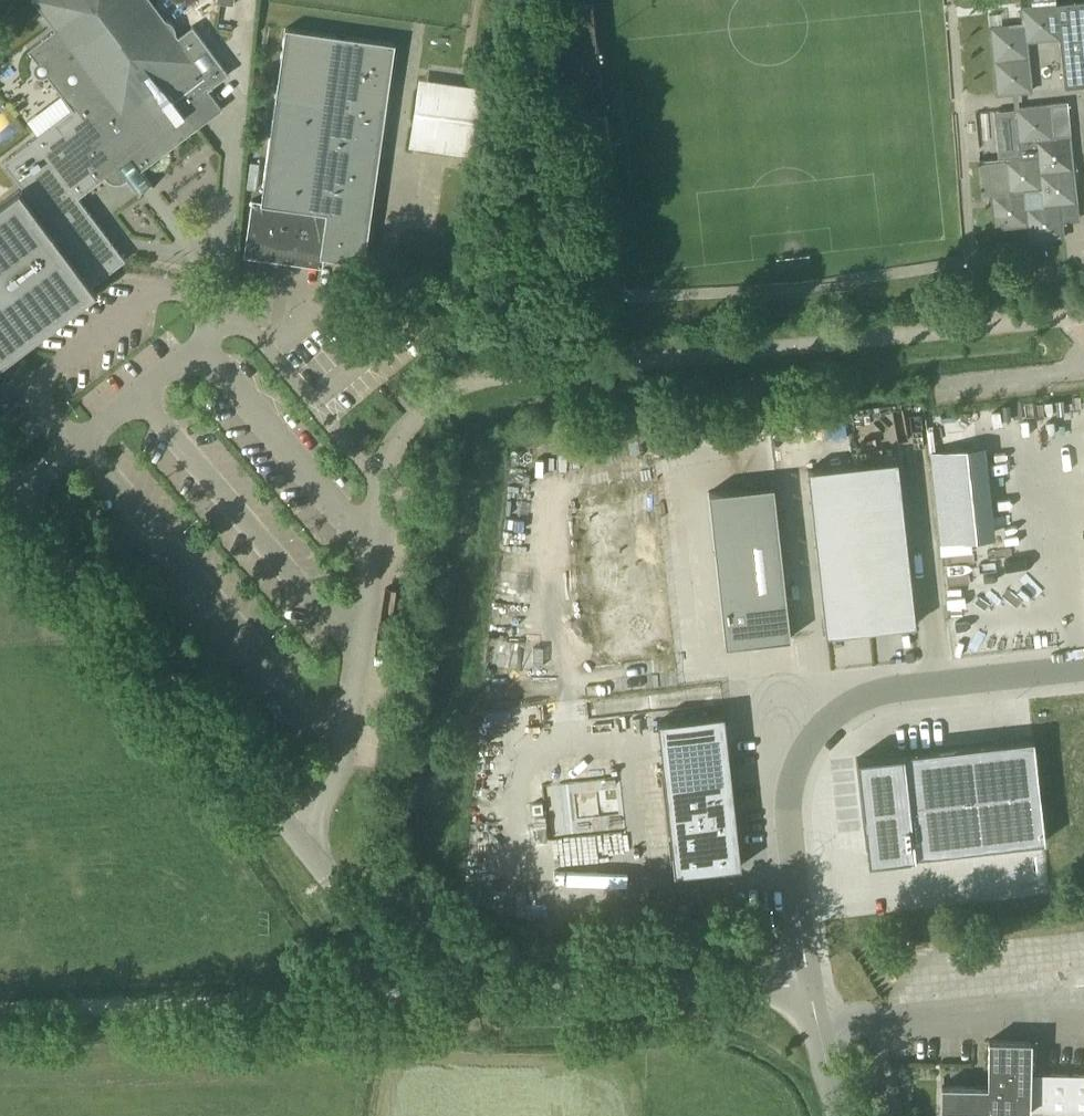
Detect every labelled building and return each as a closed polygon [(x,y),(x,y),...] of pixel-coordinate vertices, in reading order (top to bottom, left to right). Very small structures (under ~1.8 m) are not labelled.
[(37,62),(34,64),(33,68),(33,71),(35,75),(37,77),(41,78),(45,77),(47,76),(73,110),(72,110),(70,131),(75,138),(68,143),(98,183),(104,177),(115,183),(126,181),(133,190),(147,180),(154,189),(155,188),(141,170),(222,109),(208,89),(228,74),(199,35),(188,43),(182,34),(176,38),(174,35),(175,34),(175,30),(173,25),(170,22),(168,21),(165,20),(163,21),(147,0),(34,0),(56,28),(27,50),(37,62)] [(1024,25),(991,28),(998,94),(1031,91),(1027,42),(1059,39),(1063,88),(1083,86),(1083,2),(1022,8),(1024,25)] [(188,43),(199,35),(192,26),(182,34),(188,43)] [(243,256),(322,267),(323,258),(364,264),(395,43),(285,28),(260,201),(251,199),(243,256)] [(411,146),(476,155),(483,100),(419,91),(411,146)] [(980,162),(983,196),(992,194),(995,228),(1028,225),(1030,241),(1062,237),(1061,222),(1077,220),(1069,136),(1053,138),(1049,105),(1015,109),(1020,158),(980,162)] [(18,191),(0,204),(0,363),(95,292),(90,286),(124,260),(78,197),(98,183),(68,143),(75,138),(70,131),(72,110),(2,162),(23,190),(20,193),(18,191)] [(0,125),(0,143),(19,129),(11,117),(0,125)] [(11,152),(27,139),(21,132),(5,145),(11,152)] [(996,275),(997,284),(1006,283),(1005,274),(996,275)] [(852,464),(806,469),(809,492),(810,502),(813,525),(816,558),(819,580),(825,639),(870,634),(915,629),(909,570),(905,537),(902,504),(899,482),(898,469),(897,459),(852,464)] [(776,485),(710,493),(727,647),(793,639),(776,485)] [(724,713),(656,721),(673,874),(741,866),(724,713)] [(869,862),(1044,842),(1033,739),(857,759),(869,862)] [(940,1108),(1029,1110),(1030,1080),(1031,1042),(988,1041),(987,1087),(941,1086),(940,1108)] [(1029,1110),(1029,1114),(1083,1115),(1083,1081),(1030,1080),(1029,1110)]
